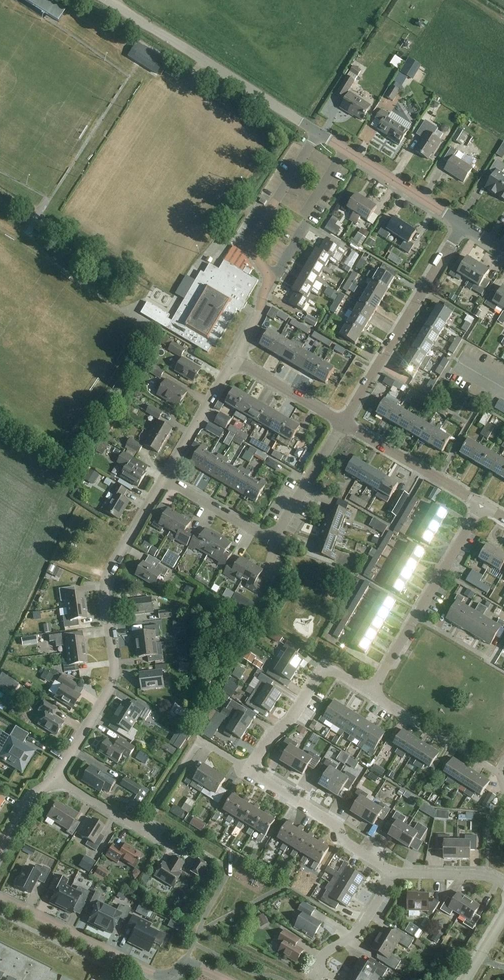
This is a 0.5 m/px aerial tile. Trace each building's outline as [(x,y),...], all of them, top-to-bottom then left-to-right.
[(65,12),(46,0),(24,0),(58,22),(65,12)] [(157,73),(164,60),(135,43),(128,55),(157,73)] [(400,72),(413,80),(421,66),(408,58),(400,72)] [(358,77),(362,71),(354,66),(351,72),(358,76),(358,77)] [(350,72),(347,77),(355,81),(358,76),(351,72),(350,72)] [(364,114),(369,106),(348,92),(355,81),(347,77),(336,94),(345,99),(340,108),(350,114),(351,113),(362,120),(366,114),(364,114)] [(375,105),(387,92),(379,85),(367,98),(375,105)] [(393,101),(399,91),(398,91),(392,87),(386,97),(393,101)] [(399,146),(408,131),(388,118),(390,114),(382,109),(376,119),(382,123),(378,130),(392,140),(391,141),(399,146)] [(434,154),(441,142),(439,140),(443,135),(437,131),(438,129),(425,121),(416,135),(423,139),(415,152),(428,160),(432,153),(434,154)] [(462,145),(469,135),(459,129),(452,139),(462,145)] [(472,169),(462,162),(454,157),(457,152),(451,148),(444,160),(449,164),(445,171),(464,183),(472,169)] [(279,159),(281,154),(271,149),(269,154),(279,159)] [(503,186),(503,175),(502,174),(503,170),(503,166),(496,161),(489,171),(494,174),(485,189),(497,197),(503,186)] [(353,222),(367,201),(356,194),(347,208),(354,213),(349,220),(353,222)] [(367,201),(353,222),(356,224),(361,217),(368,222),(377,207),(367,201)] [(373,225),(379,216),(374,213),(368,222),(373,225)] [(398,237),(405,225),(394,218),(388,229),(383,226),(378,234),(386,240),(391,233),(398,237)] [(341,227),(337,224),(332,221),(328,228),(338,234),(342,227),(341,227)] [(405,225),(398,237),(404,241),(400,248),(409,254),(414,246),(410,243),(416,232),(405,225)] [(362,245),(370,233),(362,228),(359,233),(358,233),(351,245),(362,252),(365,247),(362,245)] [(369,238),(365,245),(370,248),(375,241),(369,238)] [(319,251),(333,259),(337,252),(345,256),(347,253),(325,240),(319,251)] [(333,259),(319,251),(316,249),(310,260),(325,268),(329,261),(337,265),(339,262),(333,259)] [(344,265),(351,269),(355,262),(359,256),(352,252),(344,265)] [(397,258),(392,254),(388,259),(394,263),(397,258)] [(468,280),(478,265),(467,258),(462,266),(457,262),(449,275),(455,279),(455,277),(460,280),(462,277),(468,280)] [(361,271),(366,262),(361,259),(356,268),(357,268),(361,271)] [(333,272),(325,268),(310,260),(304,270),(319,278),(323,271),(331,276),(333,272)] [(243,272),(224,261),(219,270),(210,265),(204,274),(201,272),(172,321),(169,319),(171,315),(148,302),(141,314),(167,329),(208,353),(212,345),(216,347),(237,311),(240,313),(244,306),(258,281),(249,276),(251,272),(246,268),(243,272)] [(373,281),(388,290),(398,273),(383,264),(373,281)] [(478,265),(468,280),(475,284),(472,289),(482,295),(490,283),(484,279),(489,271),(478,265)] [(327,283),(319,278),(304,270),(298,281),(313,289),(317,282),(323,285),(324,286),(327,283)] [(348,281),(353,284),(358,275),(353,272),(348,281)] [(373,281),(368,278),(365,283),(370,286),(366,292),(381,301),(388,290),(373,281)] [(319,292),(313,289),(298,281),(292,291),(295,293),(307,299),(311,292),(318,297),(320,293),(319,292)] [(348,292),(353,284),(348,281),(343,290),(348,292)] [(317,282),(313,289),(319,292),(323,285),(317,282)] [(503,310),(503,288),(503,287),(498,295),(493,292),(485,304),(495,311),(498,306),(503,310)] [(335,291),(330,298),(335,300),(339,293),(335,291)] [(375,312),(381,301),(366,292),(363,298),(358,295),(355,300),(375,312)] [(317,305),(307,299),(295,293),(289,303),(303,311),(307,304),(315,308),(317,305)] [(455,302),(458,297),(451,293),(448,298),(455,302)] [(335,303),(340,305),(345,297),(340,294),(335,303)] [(368,323),(375,312),(355,300),(352,305),(357,308),(353,314),(368,323)] [(335,314),(340,305),(335,303),(330,311),(335,314)] [(432,316),(446,325),(452,314),(438,305),(432,316)] [(479,319),(482,312),(477,309),(474,316),(479,319)] [(286,322),(288,317),(280,312),(277,317),(286,322)] [(347,324),(362,334),(368,323),(353,314),(350,320),(346,317),(343,322),(347,324)] [(471,325),(474,319),(466,314),(462,319),(471,325)] [(315,328),(321,318),(319,316),(315,322),(307,316),(304,321),(315,328)] [(327,327),(332,319),(327,316),(322,324),(327,327)] [(439,336),(446,325),(432,316),(425,327),(439,336)] [(299,330),(302,325),(293,320),(290,325),(299,330)] [(466,332),(471,325),(466,322),(462,329),(466,332)] [(355,345),(362,334),(347,324),(340,336),(355,345)] [(302,325),(299,330),(307,335),(310,330),(302,325)] [(433,346),(439,336),(425,327),(419,338),(433,346)] [(260,346),(271,352),(280,337),(269,331),(260,346)] [(282,359),(291,344),(284,340),(287,335),(283,332),(280,337),(271,352),(282,359)] [(321,342),(323,338),(315,333),(312,337),(321,342)] [(168,349),(172,341),(166,337),(162,345),(168,349)] [(453,344),(458,347),(462,340),(457,337),(453,344)] [(323,338),(321,342),(329,348),(332,343),(323,338)] [(431,350),(436,353),(438,349),(433,346),(419,338),(412,349),(426,357),(431,350)] [(293,339),(291,344),(282,359),(293,365),(302,350),(305,346),(304,346),(293,339)] [(181,358),(186,350),(173,342),(169,351),(181,358)] [(453,354),(458,347),(453,344),(449,351),(453,354)] [(343,355),(345,350),(337,345),(334,350),(343,355)] [(420,368),(426,357),(412,349),(406,360),(420,368)] [(302,350),(293,365),(304,371),(312,356),(302,350)] [(315,378),(323,363),(312,356),(304,371),(315,378)] [(440,366),(445,368),(449,361),(444,358),(440,366)] [(194,382),(201,369),(183,359),(176,371),(194,382)] [(413,379),(420,368),(406,360),(399,371),(413,379)] [(323,363),(315,378),(326,384),(335,369),(323,363)] [(161,379),(166,372),(154,365),(149,372),(161,379)] [(440,376),(445,368),(440,366),(436,373),(440,376)] [(178,408),(187,392),(167,380),(158,395),(178,408)] [(432,390),(436,383),(431,380),(427,388),(432,390)] [(366,386),(375,390),(377,385),(369,381),(366,386)] [(404,392),(407,388),(396,381),(393,386),(404,392)] [(237,411),(246,395),(234,389),(226,404),(237,411)] [(415,399),(418,394),(411,390),(407,395),(415,399)] [(418,394),(415,399),(422,404),(425,398),(418,394)] [(248,417),(256,402),(246,395),(237,411),(248,417)] [(473,409),(478,401),(472,398),(468,406),(473,409)] [(500,399),(495,409),(503,414),(503,401),(500,399)] [(388,420),(396,406),(385,400),(377,414),(388,420)] [(259,423),(267,408),(256,402),(248,417),(254,421),(251,425),(255,428),(258,423),(259,423)] [(437,412),(440,407),(432,403),(429,408),(437,412)] [(159,421),(163,414),(149,406),(145,413),(159,421)] [(399,427),(407,413),(396,406),(388,420),(399,427)] [(440,407),(437,412),(444,417),(447,412),(440,407)] [(269,430),(278,415),(267,408),(259,423),(269,430)] [(226,429),(232,419),(221,412),(220,413),(215,423),(226,429)] [(410,433),(418,419),(407,413),(399,427),(410,433)] [(280,436),(289,421),(278,415),(269,430),(280,436)] [(459,425),(462,420),(454,416),(451,421),(459,425)] [(421,440),(429,426),(418,419),(410,433),(421,440)] [(113,430),(117,423),(113,420),(108,428),(113,430)] [(150,433),(165,442),(172,430),(157,421),(150,433)] [(277,441),(283,444),(288,447),(289,446),(295,449),(301,439),(296,436),(300,427),(289,421),(280,436),(277,441)] [(484,429),(492,433),(495,427),(488,423),(484,429)] [(237,436),(240,431),(231,426),(228,431),(237,436)] [(431,446),(440,432),(429,426),(421,440),(431,446)] [(220,438),(223,432),(218,429),(215,435),(220,438)] [(488,439),(492,433),(484,429),(481,435),(488,439)] [(240,431),(237,436),(246,442),(249,436),(240,431)] [(440,432),(431,446),(442,453),(451,439),(440,432)] [(158,454),(165,442),(150,433),(143,445),(158,454)] [(110,436),(107,441),(112,444),(115,439),(110,436)] [(241,446),(244,441),(236,436),(233,441),(241,446)] [(258,449),(261,443),(253,438),(250,444),(258,449)] [(139,454),(142,448),(129,440),(126,446),(139,454)] [(471,460),(480,444),(476,441),(475,443),(468,440),(460,454),(471,460)] [(261,443),(258,449),(268,454),(271,449),(261,443)] [(201,471),(210,455),(205,452),(208,448),(202,444),(191,464),(201,471)] [(482,466),(490,452),(484,449),(485,447),(480,444),(471,460),(482,466)] [(99,447),(96,452),(97,453),(103,456),(106,450),(100,448),(99,447)] [(251,447),(248,453),(254,456),(257,451),(251,447)] [(257,451),(254,456),(265,463),(268,457),(266,456),(257,451)] [(275,451),(272,456),(281,461),(283,456),(280,454),(275,451)] [(249,464),(254,456),(248,453),(247,452),(242,459),(249,464)] [(492,472),(501,456),(497,453),(495,456),(490,452),(482,466),(492,472)] [(138,487),(146,473),(130,464),(133,458),(124,453),(118,463),(126,468),(121,477),(138,487)] [(212,477),(224,457),(219,454),(216,459),(210,455),(201,471),(212,477)] [(503,476),(503,458),(501,456),(492,472),(503,478),(503,476)] [(223,483),(232,468),(227,465),(230,460),(224,457),(212,477),(223,483)] [(357,479),(365,465),(354,459),(346,473),(357,479)] [(271,467),(271,468),(276,471),(279,465),(274,462),(271,467)] [(368,486),(376,472),(365,465),(357,479),(368,486)] [(234,490),(246,470),(240,467),(238,471),(232,468),(223,483),(234,490)] [(271,477),(273,472),(262,468),(260,474),(271,477)] [(90,469),(85,477),(95,483),(99,475),(90,469)] [(245,496),(254,481),(248,478),(251,473),(246,470),(234,490),(245,496)] [(379,492),(387,478),(376,472),(368,486),(379,492)] [(387,478),(379,492),(390,499),(398,485),(387,478)] [(120,479),(117,483),(130,491),(133,487),(120,479)] [(254,481),(245,496),(256,503),(268,483),(262,480),(259,484),(254,481)] [(119,520),(129,502),(123,498),(127,491),(116,485),(111,492),(115,494),(105,512),(119,520)] [(435,486),(429,497),(436,501),(442,490),(435,486)] [(400,510),(409,494),(400,489),(391,505),(400,510)] [(365,509),(368,503),(353,495),(350,500),(365,509)] [(326,518),(342,523),(345,517),(350,519),(352,513),(346,511),(348,503),(338,499),(336,507),(330,505),(326,518)] [(407,510),(411,512),(418,502),(413,499),(407,510)] [(171,532),(180,516),(169,510),(168,507),(163,505),(160,506),(157,512),(160,514),(152,526),(162,532),(164,528),(171,532)] [(428,516),(442,524),(448,513),(434,505),(431,511),(424,507),(421,512),(428,516)] [(405,523),(411,512),(407,510),(401,520),(405,523)] [(180,516),(171,532),(178,536),(175,540),(185,545),(192,532),(187,529),(191,523),(180,516)] [(435,535),(442,524),(428,516),(422,527),(435,535)] [(340,529),(342,523),(326,518),(322,529),(343,537),(346,531),(340,529)] [(373,528),(383,533),(387,525),(377,520),(373,528)] [(399,534),(405,523),(401,520),(394,531),(399,534)] [(435,535),(422,527),(416,523),(413,527),(419,531),(415,537),(429,545),(435,535)] [(208,555),(220,536),(211,531),(207,529),(203,536),(197,533),(189,547),(195,551),(196,548),(208,555)] [(341,543),(343,537),(322,529),(318,541),(334,547),(336,541),(341,543)] [(383,542),(388,545),(394,534),(389,531),(383,542)] [(220,536),(208,555),(220,562),(218,565),(224,568),(233,554),(227,551),(232,544),(228,541),(220,536)] [(332,553),(334,547),(318,541),(313,553),(335,561),(337,555),(332,553)] [(382,555),(388,545),(383,542),(377,553),(382,555)] [(403,548),(401,552),(419,563),(425,552),(411,544),(407,551),(403,548)] [(482,568),(487,570),(490,565),(498,552),(487,545),(479,559),(485,563),(482,568)] [(155,556),(158,551),(151,548),(148,553),(155,556)] [(419,563),(401,552),(399,551),(396,556),(402,559),(399,565),(413,573),(419,563)] [(174,569),(180,558),(169,552),(163,562),(174,569)] [(490,565),(500,572),(503,565),(503,555),(498,552),(490,565)] [(375,566),(382,555),(377,553),(371,563),(375,566)] [(242,580),(243,579),(252,564),(241,558),(237,565),(231,561),(224,574),(235,581),(237,578),(242,580)] [(155,585),(158,580),(161,575),(165,578),(169,570),(159,564),(156,569),(144,562),(136,575),(155,586),(155,585)] [(369,576),(375,566),(371,563),(365,574),(369,576)] [(252,564),(243,579),(249,582),(246,587),(257,594),(265,581),(259,578),(263,571),(252,564)] [(407,584),(413,573),(399,565),(393,576),(407,584)] [(60,578),(63,570),(56,568),(53,575),(60,578)] [(480,583),(484,576),(473,570),(465,583),(476,590),(477,588),(480,583)] [(391,579),(386,587),(400,595),(407,584),(393,576),(388,573),(387,576),(391,579)] [(358,593),(363,596),(369,586),(364,583),(358,593)] [(480,583),(477,588),(488,594),(490,589),(480,583)] [(189,584),(184,591),(191,595),(196,588),(189,584)] [(67,608),(85,606),(83,593),(76,594),(75,587),(59,589),(60,602),(66,601),(67,608)] [(475,593),(468,588),(464,594),(472,599),(475,593)] [(232,599),(231,601),(234,603),(238,605),(246,610),(255,615),(256,612),(257,612),(257,611),(258,609),(260,607),(256,605),(253,603),(242,597),(237,594),(236,593),(233,597),(232,598),(232,599)] [(357,607),(363,596),(358,593),(352,604),(357,607)] [(373,602),(390,612),(396,602),(382,593),(379,599),(376,598),(373,602)] [(457,627),(468,608),(462,604),(465,599),(458,595),(455,600),(457,602),(447,619),(453,623),(453,624),(457,627)] [(134,616),(153,614),(151,597),(139,598),(139,599),(132,600),(134,616)] [(384,623),(390,612),(373,602),(370,607),(373,609),(370,615),(384,623)] [(184,604),(181,609),(187,612),(190,607),(184,604)] [(351,617),(357,607),(352,604),(346,615),(351,617)] [(469,632),(484,606),(480,604),(475,612),(468,608),(457,627),(462,629),(462,628),(469,632)] [(85,606),(67,608),(68,616),(62,616),(64,628),(79,626),(78,620),(86,619),(85,606)] [(479,639),(490,620),(483,616),(488,609),(484,606),(469,632),(475,636),(474,637),(479,639)] [(160,619),(173,618),(172,610),(159,612),(160,619)] [(345,628),(351,617),(346,615),(340,625),(345,628)] [(378,633),(384,623),(370,615),(364,625),(378,633)] [(479,639),(484,642),(484,641),(491,645),(501,628),(503,629),(503,627),(503,622),(500,619),(497,624),(490,620),(479,639)] [(137,646),(156,644),(155,638),(161,637),(159,625),(145,627),(145,633),(136,634),(137,646)] [(339,639),(345,628),(340,625),(334,636),(339,639)] [(372,644),(378,633),(364,625),(360,631),(358,630),(355,634),(358,636),(372,644)] [(273,631),(271,634),(269,637),(279,644),(284,638),(273,631)] [(67,653),(85,651),(83,638),(74,639),(73,633),(59,635),(61,647),(66,646),(67,653)] [(365,654),(372,644),(358,636),(351,646),(365,654)] [(30,637),(21,639),(23,646),(31,645),(30,637)] [(283,661),(298,671),(305,660),(297,655),(300,650),(288,642),(282,652),(287,655),(283,661)] [(156,644),(137,646),(138,658),(148,657),(149,663),(163,661),(162,649),(157,650),(156,644)] [(85,651),(67,653),(68,660),(62,660),(64,673),(79,671),(78,665),(87,663),(85,651)] [(243,659),(251,664),(256,656),(248,651),(243,659)] [(188,654),(180,655),(180,662),(188,661),(188,654)] [(256,660),(253,665),(259,669),(263,664),(256,660)] [(291,682),(298,671),(283,661),(279,667),(274,664),(267,674),(280,682),(283,677),(291,682)] [(142,690),(164,687),(162,671),(168,671),(167,665),(155,666),(156,672),(140,674),(142,690)] [(240,681),(246,671),(238,666),(232,675),(240,681)] [(49,682),(54,674),(46,669),(41,677),(49,682)] [(11,682),(14,678),(5,672),(2,676),(11,682)] [(255,691),(276,704),(282,695),(271,687),(274,682),(261,674),(260,676),(258,679),(261,682),(255,691)] [(72,709),(80,696),(74,692),(78,686),(61,676),(57,682),(62,685),(54,697),(72,709)] [(208,686),(211,682),(205,678),(202,682),(208,686)] [(237,686),(229,681),(223,691),(231,696),(237,686)] [(503,706),(503,692),(496,687),(490,698),(503,706)] [(270,713),(276,704),(255,691),(246,705),(250,707),(255,711),(258,706),(270,713)] [(56,735),(63,723),(52,716),(56,709),(45,701),(39,711),(45,715),(38,725),(56,735)] [(246,716),(249,710),(242,706),(241,707),(232,701),(226,710),(231,713),(228,718),(232,721),(247,731),(253,721),(246,716)] [(334,725),(344,707),(334,701),(323,718),(322,717),(319,721),(324,724),(327,720),(334,725)] [(118,712),(135,723),(139,717),(145,721),(151,711),(136,702),(133,707),(124,702),(118,712)] [(182,716),(185,709),(179,706),(180,705),(173,702),(169,712),(175,715),(176,713),(182,716)] [(207,719),(213,709),(209,706),(202,716),(207,719)] [(345,732),(356,715),(344,707),(334,725),(341,729),(338,734),(342,737),(345,732)] [(212,722),(218,712),(213,709),(207,719),(212,722)] [(132,728),(135,723),(118,712),(112,722),(121,728),(117,733),(132,742),(139,732),(132,728)] [(352,743),(355,738),(366,721),(356,715),(345,732),(351,736),(348,740),(352,743)] [(232,721),(228,718),(226,717),(224,721),(230,724),(226,730),(227,730),(224,734),(231,739),(233,735),(241,740),(247,731),(232,721)] [(362,749),(365,745),(376,727),(366,721),(355,738),(361,742),(358,747),(362,749)] [(307,730),(300,726),(297,731),(304,735),(307,730)] [(28,734),(15,727),(10,736),(0,731),(0,754),(0,759),(11,766),(12,764),(21,770),(29,757),(30,758),(34,752),(22,745),(28,734)] [(376,727),(365,745),(371,748),(369,752),(374,755),(376,751),(375,750),(385,733),(376,727)] [(399,756),(412,736),(403,730),(394,744),(399,748),(395,754),(399,756)] [(174,746),(180,750),(186,739),(180,736),(174,746)] [(412,756),(421,742),(412,736),(399,756),(403,759),(407,753),(412,756)] [(105,740),(103,744),(104,746),(100,752),(118,763),(123,754),(129,758),(131,754),(135,748),(123,741),(118,738),(115,744),(108,740),(107,741),(105,740)] [(292,768),(301,753),(295,749),(298,745),(287,738),(279,750),(286,754),(281,762),(292,768)] [(161,747),(168,752),(173,755),(176,750),(164,742),(161,747)] [(418,768),(431,747),(421,742),(412,756),(417,759),(414,765),(418,768)] [(431,747),(418,768),(422,770),(425,764),(431,768),(440,753),(431,747)] [(141,751),(135,759),(144,765),(150,756),(141,751)] [(301,753),(292,768),(303,775),(308,766),(315,770),(321,759),(315,755),(310,752),(307,757),(301,753)] [(120,764),(129,768),(131,762),(122,758),(120,764)] [(450,785),(463,764),(453,758),(444,773),(449,776),(446,782),(450,785)] [(370,766),(362,759),(356,767),(364,774),(370,766)] [(436,770),(441,761),(437,759),(432,767),(436,770)] [(329,791),(340,774),(335,771),(338,766),(327,760),(319,773),(325,776),(319,785),(329,791)] [(462,785),(472,770),(463,764),(450,785),(454,787),(457,781),(462,785)] [(205,788),(215,772),(204,765),(198,774),(192,770),(186,781),(192,784),(191,786),(196,789),(199,784),(205,788)] [(109,793),(116,782),(91,766),(82,781),(101,792),(103,789),(109,793)] [(468,796),(481,776),(472,770),(462,785),(468,788),(464,794),(468,796)] [(203,791),(209,795),(214,798),(220,802),(226,791),(220,788),(226,779),(215,772),(205,788),(203,791)] [(340,774),(329,791),(338,797),(344,788),(349,791),(357,778),(347,772),(344,777),(340,774)] [(481,776),(468,796),(472,799),(476,793),(481,796),(490,782),(481,776)] [(138,795),(143,787),(127,777),(122,785),(138,795)] [(183,785),(181,790),(187,793),(184,801),(204,808),(209,795),(183,785)] [(143,787),(138,795),(134,801),(142,806),(151,791),(143,787)] [(362,819),(372,804),(366,800),(369,795),(359,789),(351,802),(356,805),(351,812),(362,819)] [(129,792),(126,796),(134,801),(137,797),(129,792)] [(489,808),(497,796),(490,792),(483,804),(489,808)] [(244,802),(238,798),(240,795),(235,793),(224,811),(230,815),(226,821),(231,824),(235,817),(234,817),(244,802)] [(410,801),(418,808),(424,800),(415,794),(410,801)] [(447,797),(443,803),(448,806),(452,800),(447,797)] [(254,808),(248,805),(250,801),(246,799),(244,802),(234,817),(235,817),(241,821),(237,827),(241,830),(245,824),(254,808)] [(118,801),(111,809),(116,813),(122,804),(118,801)] [(67,810),(56,803),(47,817),(68,830),(66,833),(72,836),(80,823),(74,820),(77,815),(68,809),(67,810)] [(372,804),(362,819),(374,826),(378,819),(383,822),(391,809),(381,803),(378,808),(372,804)] [(184,820),(189,813),(176,805),(171,813),(181,820),(182,818),(184,820)] [(265,815),(264,814),(258,811),(260,808),(256,805),(254,808),(245,824),(251,827),(243,841),(246,843),(249,839),(255,830),(265,815)] [(255,830),(261,833),(257,840),(265,845),(268,840),(264,838),(265,836),(266,836),(275,821),(269,817),(270,814),(266,811),(264,814),(265,815),(255,830)] [(399,842),(408,828),(403,824),(406,818),(397,812),(391,822),(395,825),(389,836),(399,842)] [(34,828),(37,824),(55,838),(62,829),(48,818),(44,824),(35,817),(29,824),(34,828)] [(96,852),(102,841),(97,838),(104,827),(92,820),(82,837),(88,841),(85,845),(96,852)] [(298,830),(292,827),(294,823),(290,821),(278,839),(284,843),(280,850),(285,852),(289,846),(298,830)] [(210,822),(207,828),(216,833),(220,827),(210,822)] [(408,828),(399,842),(409,848),(416,838),(421,841),(428,829),(418,823),(413,831),(408,828)] [(308,836),(302,833),(304,830),(300,827),(298,830),(289,846),(295,849),(291,856),(295,858),(299,852),(308,836)] [(310,833),(308,836),(299,852),(305,855),(301,862),(305,865),(309,858),(319,843),(318,843),(312,839),(314,836),(310,833)] [(457,859),(458,842),(450,841),(450,835),(439,835),(438,850),(444,850),(444,859),(457,859)] [(458,842),(457,859),(471,860),(471,851),(477,851),(477,836),(466,836),(465,842),(458,842)] [(319,843),(309,858),(315,862),(311,868),(320,873),(323,868),(319,866),(320,864),(320,865),(329,849),(323,845),(325,842),(320,839),(318,843),(319,843)] [(142,856),(131,848),(125,844),(121,850),(113,845),(106,856),(117,863),(120,859),(135,868),(142,856)] [(89,872),(96,862),(86,855),(79,866),(89,872)] [(178,873),(184,864),(173,857),(168,866),(163,863),(154,877),(172,888),(181,874),(178,873)] [(200,877),(208,865),(197,858),(189,870),(200,877)] [(342,877),(359,888),(365,878),(348,867),(349,865),(345,862),(341,868),(346,870),(343,876),(342,877)] [(41,869),(36,866),(33,871),(25,867),(20,877),(17,878),(16,882),(16,885),(16,886),(30,893),(37,880),(44,884),(50,870),(43,866),(41,869)] [(105,879),(109,872),(100,866),(95,873),(105,879)] [(333,877),(336,872),(331,869),(328,867),(325,872),(328,874),(333,877)] [(76,878),(78,873),(66,868),(64,873),(76,878)] [(337,872),(336,872),(333,877),(339,881),(336,887),(353,897),(359,888),(342,877),(343,876),(337,872)] [(145,874),(140,882),(146,885),(150,878),(145,874)] [(60,909),(70,888),(65,886),(67,881),(56,876),(49,890),(55,893),(49,903),(60,909)] [(79,876),(77,882),(89,886),(91,880),(79,876)] [(70,888),(60,909),(71,914),(78,900),(84,903),(89,892),(78,887),(76,891),(70,888)] [(347,907),(353,897),(336,887),(332,893),(327,891),(321,900),(336,909),(340,903),(347,907)] [(100,928),(109,909),(103,906),(106,899),(101,897),(102,895),(96,892),(90,904),(96,907),(88,922),(100,928)] [(419,917),(419,911),(428,911),(428,914),(433,914),(440,903),(435,900),(433,903),(429,903),(429,895),(417,895),(417,893),(408,893),(408,911),(409,911),(409,917),(419,917)] [(460,915),(470,900),(459,893),(454,901),(448,898),(441,910),(450,916),(454,911),(460,915)] [(470,900),(460,915),(467,919),(463,924),(473,930),(481,918),(476,914),(481,907),(470,900)] [(36,910),(41,914),(46,906),(42,902),(36,910)] [(322,923),(311,917),(316,909),(304,902),(299,910),(303,913),(295,927),(313,939),(323,922),(322,923)] [(138,905),(135,912),(145,917),(149,910),(138,905)] [(109,909),(100,928),(111,934),(119,918),(125,921),(131,909),(125,906),(124,908),(119,906),(116,912),(109,909)] [(264,915),(256,919),(260,926),(268,922),(264,915)] [(150,925),(141,920),(133,916),(127,928),(134,932),(128,942),(148,952),(153,942),(160,946),(166,935),(158,931),(156,934),(147,930),(150,925)] [(243,930),(252,926),(248,918),(240,922),(243,930)] [(411,923),(405,931),(418,939),(423,931),(411,923)] [(93,941),(97,933),(84,926),(80,933),(93,941)] [(378,938),(395,949),(399,943),(409,949),(414,940),(397,930),(394,935),(384,928),(378,938)] [(279,952),(296,963),(304,951),(295,945),(299,939),(285,931),(279,942),(284,945),(279,952)] [(437,943),(442,935),(437,932),(432,939),(437,943)] [(391,955),(395,949),(378,938),(375,942),(373,941),(370,947),(372,948),(382,955),(379,960),(396,970),(401,961),(391,955)] [(418,940),(415,944),(422,949),(425,944),(418,940)] [(0,946),(0,979),(1,978),(6,979),(64,979),(50,973),(51,971),(0,946)] [(455,962),(459,956),(447,949),(444,955),(455,962)] [(369,979),(371,979),(375,973),(383,978),(388,969),(378,963),(374,968),(360,959),(353,970),(369,979)] [(353,970),(347,979),(369,979),(353,970)]
